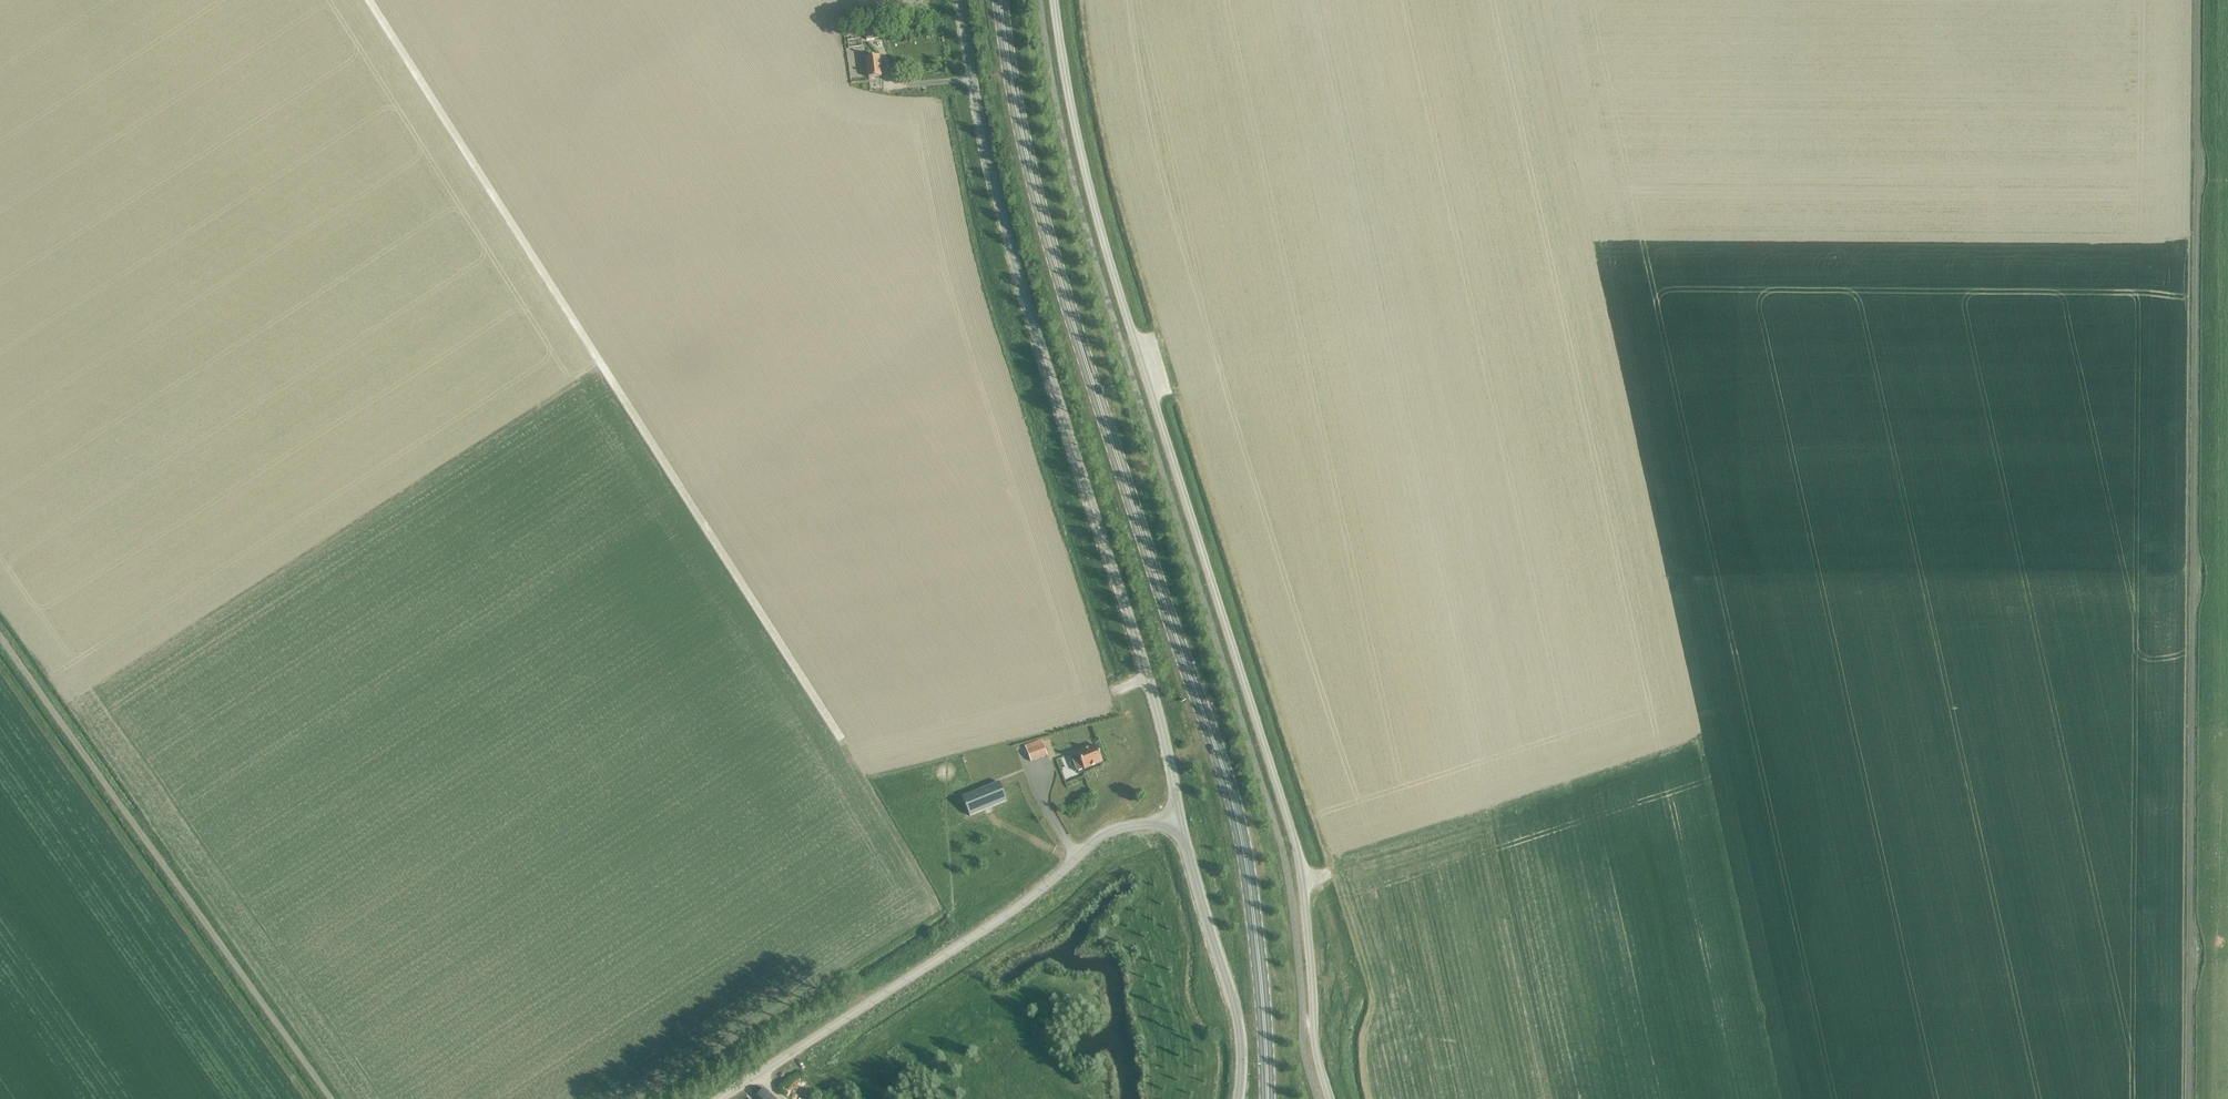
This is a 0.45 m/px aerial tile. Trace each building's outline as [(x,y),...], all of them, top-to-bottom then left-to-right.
[(884,25),(843,30),(844,38),(866,35),(866,41),(886,38),(884,25)] [(859,38),(846,40),(847,48),(860,47),(859,38)] [(868,76),(880,74),(878,56),(865,57),(868,76)] [(1046,756),(1041,744),(1025,751),(1029,762),(1046,756)] [(1077,754),(1070,757),(1076,772),(1084,769),(1102,762),(1096,746),(1077,753),(1077,754)] [(968,814),(1004,800),(997,780),(960,795),(968,814)] [(763,1089),(755,1097),(756,1098),(774,1098),(763,1089)]
